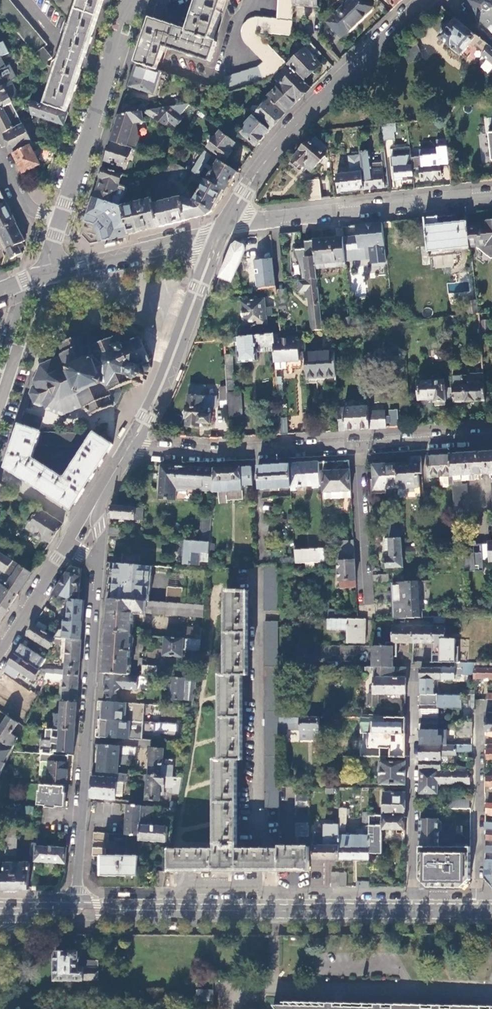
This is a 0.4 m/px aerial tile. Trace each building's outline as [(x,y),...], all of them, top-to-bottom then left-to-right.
[(48,54),(44,48),(47,45),(9,0),(0,0),(0,12),(40,60),(48,54)] [(65,49),(46,106),(67,113),(75,87),(84,61),(94,29),(103,0),(80,0),(65,49)] [(151,20),(142,48),(138,59),(137,64),(157,71),(159,66),(163,54),(165,48),(200,59),(211,62),(216,43),(213,42),(226,0),(202,0),(197,15),(191,33),(151,20)] [(277,20),(293,21),(293,7),(294,0),(279,0),(277,20)] [(372,8),(365,0),(351,0),(327,23),(341,38),(372,8)] [(466,4),(470,6),(472,15),(478,20),(481,22),(491,34),(491,0),(466,0),(466,4)] [(258,34),(260,19),(258,18),(253,19),(250,20),(247,22),(245,23),(244,25),(243,27),(242,29),(242,32),(242,35),(242,37),(243,39),(244,41),(246,43),(247,45),(258,35),(257,34),(258,34)] [(273,35),(274,20),(260,19),(258,34),(273,35)] [(491,64),(491,49),(456,19),(440,38),(461,55),(472,41),(485,52),(481,56),(482,56),(491,64)] [(293,21),(277,20),(274,20),(273,35),(292,37),(293,21)] [(258,35),(247,45),(262,60),(273,50),(258,35)] [(10,53),(4,42),(0,43),(0,58),(1,58),(10,53)] [(321,55),(311,44),(306,49),(305,49),(288,66),(294,72),(304,82),(321,65),(316,60),(321,55)] [(287,64),(273,50),(262,60),(264,62),(269,67),(273,78),(287,64)] [(43,64),(52,57),(48,54),(40,60),(43,64)] [(476,63),(491,76),(491,75),(491,64),(482,56),(476,63)] [(269,67),(264,62),(259,67),(225,79),(229,93),(254,86),(273,78),(269,67)] [(157,71),(137,64),(133,75),(134,75),(131,87),(153,94),(160,72),(157,71)] [(282,73),(275,79),(281,85),(297,102),(305,95),(311,88),(304,82),(294,72),(288,78),(282,73)] [(21,99),(12,81),(0,87),(0,110),(12,104),(21,99)] [(281,85),(268,98),(270,100),(286,114),(292,108),(297,102),(281,85)] [(286,114),(270,100),(254,118),(269,132),(277,123),(286,114)] [(66,119),(68,113),(67,113),(46,106),(31,101),(32,115),(59,124),(59,126),(64,127),(66,119)] [(4,133),(23,124),(12,104),(0,110),(0,126),(4,133)] [(130,106),(124,104),(120,115),(127,114),(130,106)] [(169,122),(176,126),(183,118),(179,115),(184,109),(180,106),(142,112),(165,127),(169,122)] [(143,121),(142,112),(127,114),(120,115),(117,124),(111,141),(127,147),(133,129),(134,124),(143,123),(143,121)] [(253,117),(253,118),(245,125),(247,127),(241,133),(256,148),(264,139),(269,132),(254,118),(253,117)] [(23,124),(4,133),(8,142),(14,154),(31,145),(33,144),(23,124)] [(398,131),(397,124),(382,125),(384,140),(395,139),(395,132),(398,131)] [(208,145),(206,147),(208,149),(225,162),(233,152),(231,151),(236,144),(221,132),(210,146),(208,145)] [(307,165),(313,171),(326,157),(325,156),(322,153),(327,148),(315,138),(311,143),(309,141),(301,150),(302,151),(295,159),(296,159),(290,166),(298,173),(303,167),(304,167),(307,165)] [(450,164),(447,139),(438,140),(439,154),(420,157),(423,180),(441,178),(440,165),(450,164)] [(133,149),(127,147),(111,141),(109,149),(105,163),(126,170),(133,149)] [(18,162),(24,173),(40,164),(31,145),(14,154),(18,162)] [(414,179),(411,147),(394,149),(395,157),(392,157),(395,181),(414,179)] [(383,160),(371,162),(370,151),(360,152),(361,166),(364,190),(385,188),(385,187),(390,186),(385,152),(382,152),(383,160)] [(182,168),(171,162),(161,172),(176,180),(182,168)] [(238,173),(220,162),(208,181),(224,191),(226,193),(233,181),(238,173)] [(313,171),(307,165),(304,167),(311,173),(313,171)] [(364,190),(361,166),(351,167),(352,174),(337,176),(339,193),(364,190)] [(123,174),(103,167),(100,178),(102,179),(98,191),(96,190),(93,198),(121,207),(123,200),(127,189),(119,186),(123,174)] [(188,171),(182,168),(176,180),(182,183),(188,171)] [(218,201),(224,191),(208,181),(207,181),(206,181),(204,180),(197,176),(188,171),(182,183),(188,186),(191,181),(203,187),(194,201),(212,211),(218,201)] [(197,176),(204,180),(206,175),(199,171),(197,176)] [(308,182),(310,200),(322,199),(320,180),(308,182)] [(104,241),(129,234),(122,207),(121,207),(93,198),(85,222),(94,225),(97,227),(102,232),(104,241)] [(208,215),(212,211),(194,201),(182,198),(154,205),(159,227),(175,223),(200,217),(208,215)] [(145,231),(159,227),(154,205),(152,200),(122,207),(129,234),(145,231)] [(5,202),(0,205),(0,232),(16,223),(10,211),(5,202)] [(439,217),(425,218),(430,258),(471,253),(468,222),(440,225),(439,217)] [(490,221),(490,224),(469,226),(472,248),(485,246),(486,254),(491,258),(491,220),(490,221)] [(16,223),(0,232),(0,248),(2,252),(7,250),(11,259),(16,256),(20,258),(22,252),(19,245),(25,241),(18,228),(16,223)] [(345,253),(372,251),(371,247),(386,246),(383,223),(371,224),(358,226),(359,236),(344,238),(345,253)] [(347,266),(345,253),(344,238),(314,241),(314,243),(317,269),(347,266)] [(304,249),(295,250),(302,270),(303,281),(299,281),(300,293),(306,292),(306,299),(310,299),(310,306),(313,331),(323,330),(321,305),(317,269),(314,243),(303,244),(304,249)] [(244,254),(231,249),(221,277),(233,282),(244,254)] [(369,276),(368,265),(361,265),(360,260),(351,261),(352,277),(369,276)] [(259,289),(276,287),(273,261),(263,262),(256,263),(259,289)] [(278,291),(279,304),(287,304),(286,290),(278,291)] [(242,302),(244,328),(268,325),(267,314),(269,314),(269,309),(266,309),(265,299),(242,302)] [(468,303),(469,315),(480,314),(478,301),(468,303)] [(450,317),(451,326),(459,326),(458,317),(450,317)] [(143,379),(144,381),(147,380),(145,378),(147,377),(147,376),(149,375),(148,373),(150,372),(152,367),(150,363),(152,362),(151,361),(152,361),(151,360),(153,359),(152,357),(150,358),(142,340),(144,340),(143,337),(141,338),(141,337),(140,338),(139,336),(138,337),(138,338),(126,344),(125,342),(123,343),(123,342),(122,342),(120,338),(121,337),(120,335),(119,336),(119,335),(118,336),(117,334),(115,335),(115,337),(100,344),(97,339),(86,334),(84,335),(83,334),(81,335),(81,336),(62,345),(62,344),(60,345),(61,347),(62,347),(64,351),(61,353),(59,356),(60,358),(42,366),(36,382),(38,386),(34,388),(31,395),(36,404),(42,407),(46,405),(48,409),(64,415),(82,407),(83,409),(86,410),(90,409),(91,413),(92,416),(94,414),(112,406),(112,407),(114,406),(114,405),(117,403),(121,392),(120,388),(135,381),(137,386),(143,384),(141,380),(143,379)] [(242,362),(260,361),(259,353),(258,348),(276,346),(275,341),(275,335),(239,338),(240,345),(242,362)] [(276,351),(277,363),(287,363),(300,362),(300,357),(302,357),(302,354),(300,354),(299,340),(275,341),(276,346),(276,351)] [(336,351),(306,354),(307,378),(319,378),(319,376),(325,376),(325,377),(337,377),(336,351)] [(479,364),(467,364),(468,374),(463,374),(463,376),(453,376),(455,402),(486,401),(484,373),(479,373),(479,364)] [(235,393),(234,371),(226,371),(227,386),(227,393),(235,393)] [(274,376),(275,391),(283,390),(281,375),(274,376)] [(446,401),(445,381),(420,382),(421,399),(435,399),(435,406),(446,406),(446,401)] [(188,419),(187,426),(200,427),(200,423),(211,424),(211,416),(211,408),(214,408),(215,398),(203,397),(204,388),(190,386),(189,396),(188,407),(187,407),(186,419),(188,419)] [(228,401),(229,422),(242,421),(240,392),(235,393),(227,393),(228,401)] [(369,412),(368,407),(339,408),(340,431),(355,430),(370,429),(369,412)] [(25,411),(20,425),(40,431),(43,417),(25,411)] [(385,411),(369,412),(370,429),(386,428),(385,411)] [(230,438),(229,424),(221,424),(222,439),(230,438)] [(6,468),(71,509),(90,482),(103,460),(113,445),(94,434),(41,432),(40,431),(20,425),(14,445),(6,468)] [(483,452),(452,454),(454,484),(453,484),(455,515),(469,515),(469,513),(467,484),(462,484),(462,480),(462,475),(469,475),(469,480),(475,480),(476,478),(476,474),(491,474),(491,451),(483,452)] [(448,485),(453,484),(454,484),(452,454),(437,455),(427,455),(429,478),(440,477),(441,485),(443,487),(446,487),(448,485)] [(422,474),(421,456),(411,457),(411,463),(396,464),(398,486),(398,492),(408,491),(408,497),(420,496),(419,474),(422,474)] [(320,486),(319,462),(303,463),(289,464),(290,488),(290,491),(296,490),(296,487),(320,486)] [(290,488),(289,464),(274,465),(257,466),(258,489),(290,488)] [(374,487),(398,486),(396,464),(373,465),(374,487)] [(162,466),(161,476),(162,477),(161,490),(159,490),(159,500),(175,501),(176,489),(213,493),(213,469),(177,467),(177,472),(173,472),(173,467),(170,467),(162,466)] [(252,482),(250,467),(231,468),(213,469),(213,493),(241,491),(241,483),(252,482)] [(322,472),(324,493),(333,492),(351,491),(349,470),(322,472)] [(423,491),(424,505),(431,504),(431,490),(423,491)] [(136,508),(136,507),(111,506),(111,511),(110,518),(143,520),(143,508),(136,508)] [(53,539),(63,524),(40,509),(27,529),(50,544),(53,539)] [(388,528),(389,538),(401,538),(400,521),(388,521),(388,528)] [(121,529),(109,528),(109,536),(121,537),(121,529)] [(403,568),(402,557),(402,556),(402,549),(401,538),(389,538),(382,539),(382,551),(390,551),(390,558),(386,558),(387,569),(403,568)] [(208,564),(208,554),(209,543),(186,541),(186,542),(184,565),(199,566),(199,563),(208,564)] [(339,560),(355,559),(354,551),(354,541),(338,541),(339,560)] [(489,543),(489,542),(488,542),(488,544),(482,544),(482,552),(464,553),(465,571),(483,570),(482,560),(489,559),(489,562),(490,562),(490,560),(491,560),(491,543),(489,543)] [(402,549),(402,556),(424,555),(423,547),(402,549)] [(314,562),(324,562),(324,549),(294,551),(295,564),(306,563),(314,562)] [(0,553),(0,570),(1,570),(0,572),(0,585),(17,596),(19,592),(31,573),(20,566),(0,553)] [(123,555),(122,564),(140,566),(141,556),(123,555)] [(31,573),(36,565),(25,558),(20,566),(31,573)] [(340,581),(356,580),(355,559),(339,560),(339,561),(340,581)] [(111,583),(110,599),(148,602),(150,566),(140,566),(122,564),(112,563),(111,583)] [(278,611),(277,565),(264,566),(265,611),(278,611)] [(82,569),(71,567),(57,589),(53,596),(69,599),(79,600),(82,569)] [(372,573),(373,584),(388,583),(387,575),(376,575),(376,572),(372,573)] [(340,581),(340,588),(356,587),(356,580),(340,581)] [(419,617),(417,581),(395,582),(395,593),(393,593),(394,619),(405,619),(414,619),(414,617),(419,617)] [(0,585),(0,606),(7,611),(11,605),(17,596),(0,585)] [(166,596),(181,596),(181,587),(166,587),(166,596)] [(278,872),(278,850),(269,850),(237,850),(237,760),(242,760),(242,676),(248,676),(248,591),(226,591),(226,675),(220,675),(221,760),(215,759),(215,850),(169,849),(169,872),(269,872),(278,872)] [(160,602),(148,602),(110,599),(109,599),(108,616),(108,622),(107,633),(132,635),(133,623),(134,614),(136,612),(146,612),(146,613),(203,617),(204,605),(180,604),(168,603),(160,602)] [(85,601),(70,600),(67,627),(62,627),(55,639),(67,639),(81,640),(85,601)] [(434,616),(419,617),(414,617),(414,619),(413,642),(444,643),(444,632),(444,628),(444,627),(433,627),(433,623),(434,617),(434,616)] [(328,619),(328,632),(348,632),(348,642),(365,642),(365,620),(361,620),(328,619)] [(413,642),(414,619),(405,619),(404,621),(404,622),(393,622),(392,644),(392,647),(397,647),(397,642),(413,642)] [(36,628),(33,626),(32,629),(27,636),(48,650),(54,640),(36,628)] [(200,640),(202,628),(183,627),(182,631),(168,630),(168,637),(200,640)] [(132,635),(107,633),(106,643),(106,650),(104,673),(129,675),(132,635)] [(199,652),(200,640),(168,637),(165,637),(164,655),(182,657),(183,650),(199,652)] [(80,652),(81,640),(67,639),(65,675),(79,676),(80,652)] [(373,653),(373,659),(381,660),(381,657),(394,657),(397,657),(397,653),(397,647),(392,647),(392,644),(387,644),(387,647),(381,647),(373,647),(373,653)] [(40,667),(37,665),(41,658),(21,645),(19,648),(16,653),(14,655),(38,670),(40,667)] [(461,648),(441,648),(441,656),(442,656),(449,656),(449,662),(455,662),(461,662),(461,648)] [(33,682),(39,671),(38,670),(14,655),(6,668),(3,673),(14,680),(19,673),(33,682)] [(373,659),(373,667),(375,667),(394,667),(394,657),(381,657),(381,660),(373,659)] [(394,667),(375,667),(374,693),(369,693),(369,705),(378,705),(378,699),(378,694),(381,694),(406,694),(406,679),(406,667),(394,667)] [(157,669),(142,668),(141,676),(156,677),(157,669)] [(421,668),(421,686),(435,686),(435,679),(440,679),(445,679),(454,679),(455,674),(462,674),(462,668),(455,668),(421,668)] [(474,668),(474,674),(474,683),(477,683),(478,679),(491,679),(491,668),(474,668)] [(117,702),(118,690),(120,690),(138,691),(139,675),(129,675),(104,673),(104,685),(106,685),(105,693),(108,694),(107,702),(117,702)] [(1,714),(20,685),(3,674),(0,678),(0,713),(1,714)] [(62,697),(77,699),(78,689),(79,676),(65,675),(54,674),(53,680),(63,681),(62,697)] [(185,707),(193,708),(196,679),(173,678),(171,700),(187,700),(187,704),(185,704),(185,707)] [(462,694),(421,694),(421,715),(420,729),(437,730),(438,706),(462,706),(462,694)] [(100,737),(142,740),(144,704),(117,702),(107,702),(102,701),(102,713),(100,730),(100,737)] [(60,730),(75,731),(75,726),(77,703),(62,702),(61,718),(59,718),(59,720),(61,721),(60,730)] [(38,711),(33,708),(29,715),(35,718),(38,711)] [(286,742),(286,730),(299,730),(299,740),(319,740),(319,716),(279,716),(279,742),(286,742)] [(18,738),(11,734),(18,724),(7,717),(0,728),(0,741),(13,749),(18,738)] [(393,717),(380,717),(380,724),(393,725),(393,717)] [(393,717),(393,725),(405,725),(406,717),(393,717)] [(176,733),(176,723),(144,721),(144,731),(176,733)] [(466,727),(457,727),(457,736),(473,736),(472,723),(466,722),(466,727)] [(46,739),(41,739),(40,753),(58,754),(58,752),(72,753),(74,753),(74,751),(75,731),(60,730),(46,729),(46,739)] [(437,730),(420,729),(420,736),(420,744),(443,744),(443,730),(437,730)] [(390,757),(405,757),(405,739),(405,733),(380,733),(380,741),(385,741),(385,754),(385,756),(390,756),(390,757)] [(12,749),(0,742),(0,775),(12,749)] [(443,744),(420,744),(420,756),(420,770),(440,771),(441,755),(457,755),(457,751),(457,744),(443,744)] [(119,774),(121,747),(99,745),(99,750),(98,773),(117,774),(119,774)] [(135,755),(136,746),(122,745),(121,754),(135,755)] [(166,777),(173,777),(173,766),(163,765),(164,749),(150,748),(148,776),(162,777),(166,777)] [(65,786),(66,786),(68,755),(58,754),(40,753),(40,760),(40,761),(39,774),(47,775),(46,785),(47,785),(65,786)] [(380,784),(405,784),(405,767),(405,762),(380,761),(380,784)] [(440,771),(420,770),(420,787),(420,794),(437,794),(438,784),(469,784),(469,781),(472,781),(472,778),(469,778),(469,776),(469,772),(440,771)] [(116,782),(117,774),(98,773),(93,772),(92,783),(91,798),(115,800),(116,796),(116,782)] [(161,801),(161,796),(162,777),(148,776),(147,801),(161,801)] [(174,794),(179,795),(182,778),(173,777),(166,777),(165,788),(174,789),(174,794)] [(124,783),(116,782),(116,796),(123,797),(124,783)] [(46,785),(41,784),(40,792),(39,791),(38,805),(46,805),(46,809),(57,810),(57,806),(65,807),(66,793),(64,793),(65,786),(47,785),(46,785)] [(295,836),(301,836),(309,837),(308,787),(295,787),(295,836)] [(383,815),(405,815),(405,794),(405,792),(384,792),(383,815)] [(471,800),(453,800),(453,808),(471,808),(471,800)] [(141,836),(142,805),(128,804),(127,835),(141,836)] [(153,813),(153,806),(142,805),(141,836),(140,840),(167,842),(168,826),(152,825),(152,822),(150,822),(150,812),(153,813)] [(346,809),(339,809),(339,825),(339,861),(369,861),(369,853),(369,815),(369,813),(363,813),(363,829),(364,835),(346,835),(346,809)] [(369,815),(369,853),(382,853),(382,829),(405,830),(405,825),(405,815),(383,815),(369,815)] [(438,847),(439,819),(420,819),(420,854),(420,879),(428,887),(461,888),(470,880),(470,847),(438,847)] [(18,825),(6,825),(6,835),(6,847),(5,856),(17,856),(18,825)] [(323,825),(323,832),(313,832),(313,861),(339,861),(339,825),(323,825)] [(106,834),(93,832),(92,841),(106,842),(106,834)] [(137,876),(140,840),(141,836),(127,835),(126,856),(105,856),(105,848),(92,847),(91,856),(101,857),(101,876),(137,876)] [(301,847),(278,847),(278,850),(278,872),(309,872),(309,837),(301,836),(301,847)] [(67,864),(68,847),(36,845),(35,862),(67,864)] [(5,862),(4,891),(14,891),(29,890),(29,887),(30,862),(17,862),(5,862)] [(162,887),(165,873),(156,871),(154,887),(162,887)] [(59,979),(101,980),(101,961),(81,961),(81,950),(58,950),(59,979)] [(149,989),(149,999),(164,999),(164,989),(149,989)] [(214,991),(199,990),(199,1008),(214,1008),(214,991)]
